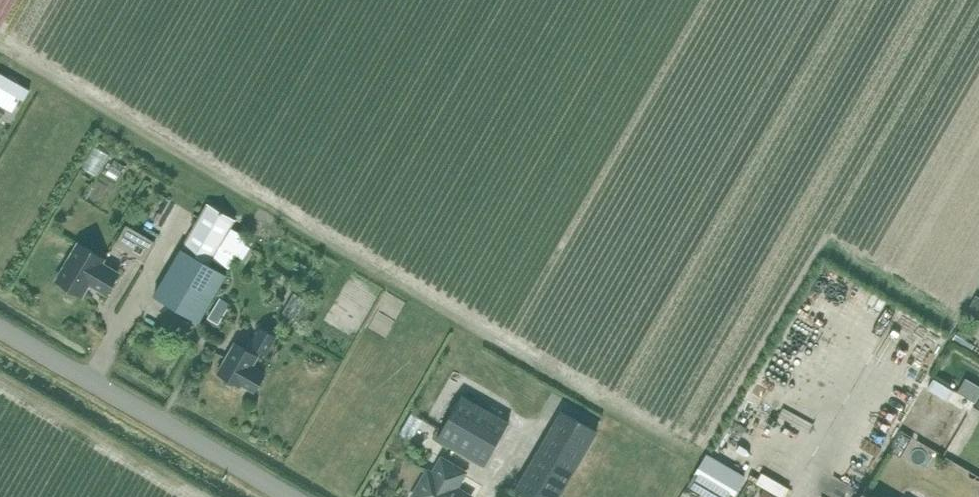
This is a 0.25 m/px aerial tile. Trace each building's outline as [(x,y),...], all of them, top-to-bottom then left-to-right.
[(12,112),(20,98),(24,100),(30,90),(0,72),(0,105),(12,112)] [(248,237),(232,228),(236,220),(209,204),(153,296),(200,323),(228,275),(210,264),(213,259),(232,268),(248,237)] [(116,244),(145,260),(155,242),(127,226),(116,244)] [(79,243),(58,280),(84,295),(90,284),(107,294),(119,273),(102,263),(105,258),(79,243)] [(967,313),(978,319),(978,318),(978,296),(977,295),(967,313)] [(220,297),(208,318),(218,325),(231,304),(220,297)] [(295,320),(301,309),(288,301),(281,312),(295,320)] [(247,350),(234,343),(217,372),(240,386),(241,385),(253,392),(264,373),(252,366),(258,357),(257,356),(260,351),(266,354),(276,337),(260,328),(247,350)] [(957,331),(953,339),(963,345),(966,340),(968,337),(957,331)] [(922,374),(914,391),(924,395),(931,378),(922,374)] [(978,398),(978,385),(967,378),(960,391),(977,401),(978,398)] [(525,395),(538,400),(542,387),(529,382),(525,395)] [(510,422),(461,393),(436,439),(485,466),(510,422)] [(889,410),(916,422),(921,411),(894,399),(889,410)] [(599,430),(563,409),(514,489),(528,496),(559,496),(599,430)] [(422,421),(412,415),(401,434),(412,440),(422,421)] [(706,454),(696,471),(734,494),(744,477),(706,454)] [(473,494),(460,487),(469,471),(441,455),(432,470),(429,468),(412,496),(471,496),(473,494)] [(771,480),(799,496),(806,484),(777,468),(771,480)]
